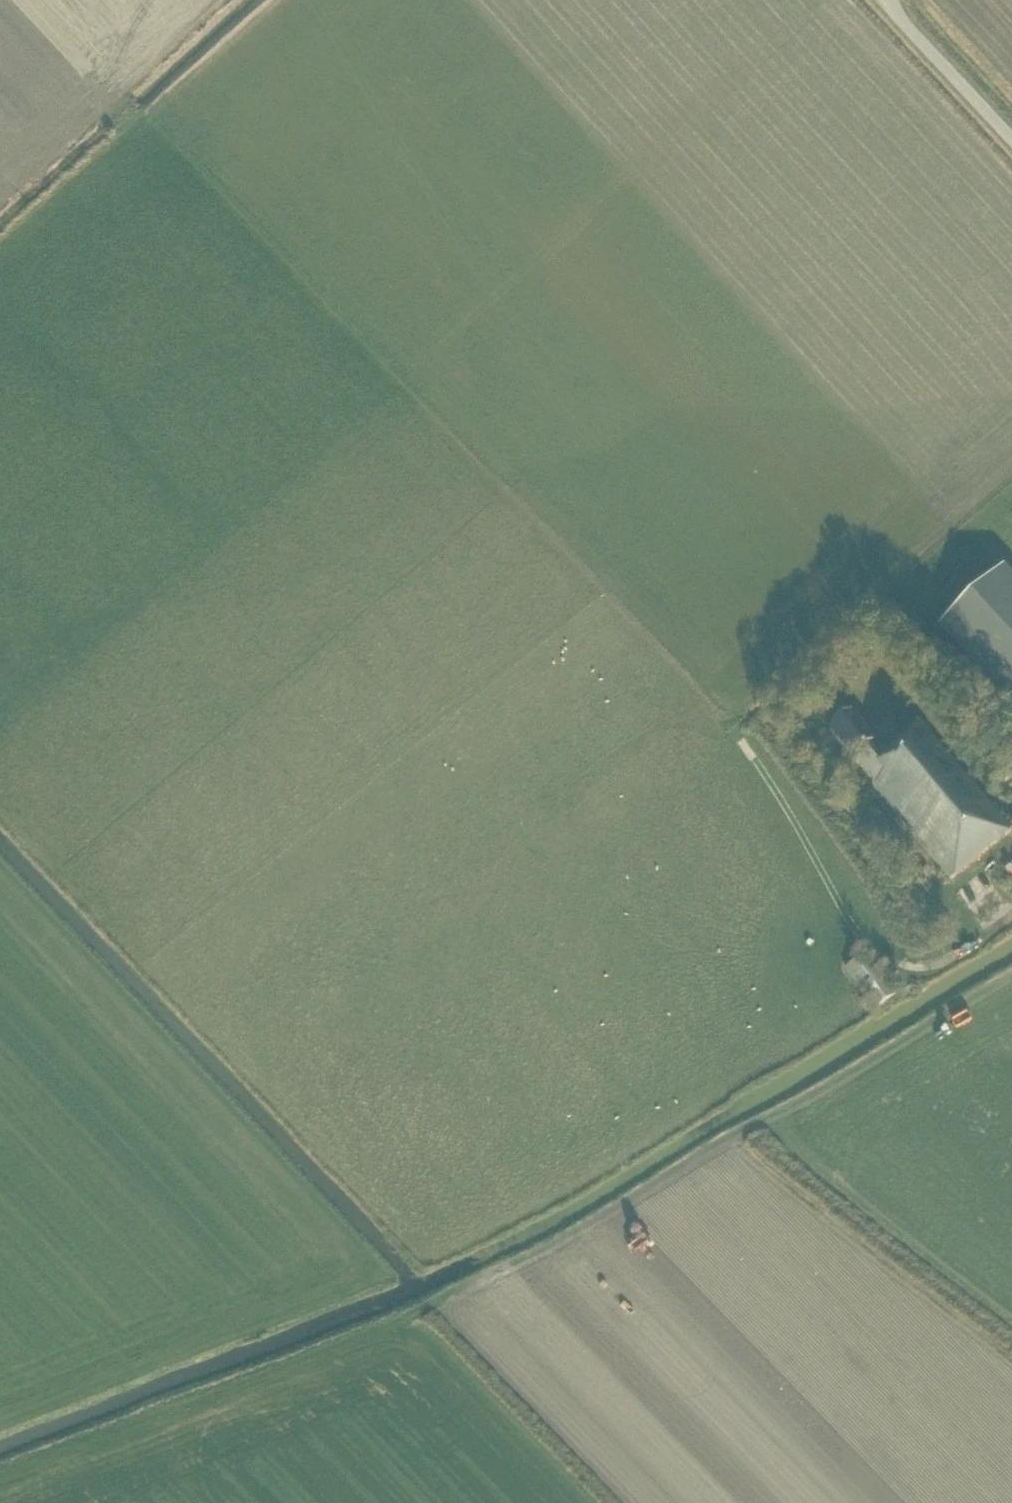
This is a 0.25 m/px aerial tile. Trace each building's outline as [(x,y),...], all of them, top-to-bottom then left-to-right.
[(1004,569),(938,631),(1011,710),(1011,578),(1004,569)] [(882,753),(876,746),(876,745),(851,716),(829,734),(854,764),(875,789),(872,791),(951,884),(1011,834),(918,723),(882,753)] [(874,1011),(895,995),(866,955),(845,970),(874,1011)]
